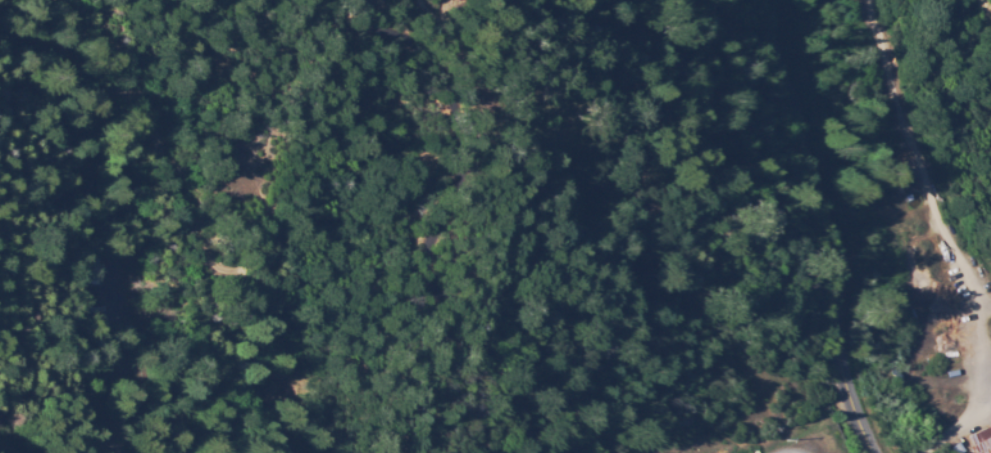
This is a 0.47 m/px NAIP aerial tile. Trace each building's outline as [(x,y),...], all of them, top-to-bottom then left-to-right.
[(860,43),(847,14),(855,11),(868,40),(860,43)] [(984,427),(966,435),(974,452),(990,452),(990,434),(987,436),(984,427)]
